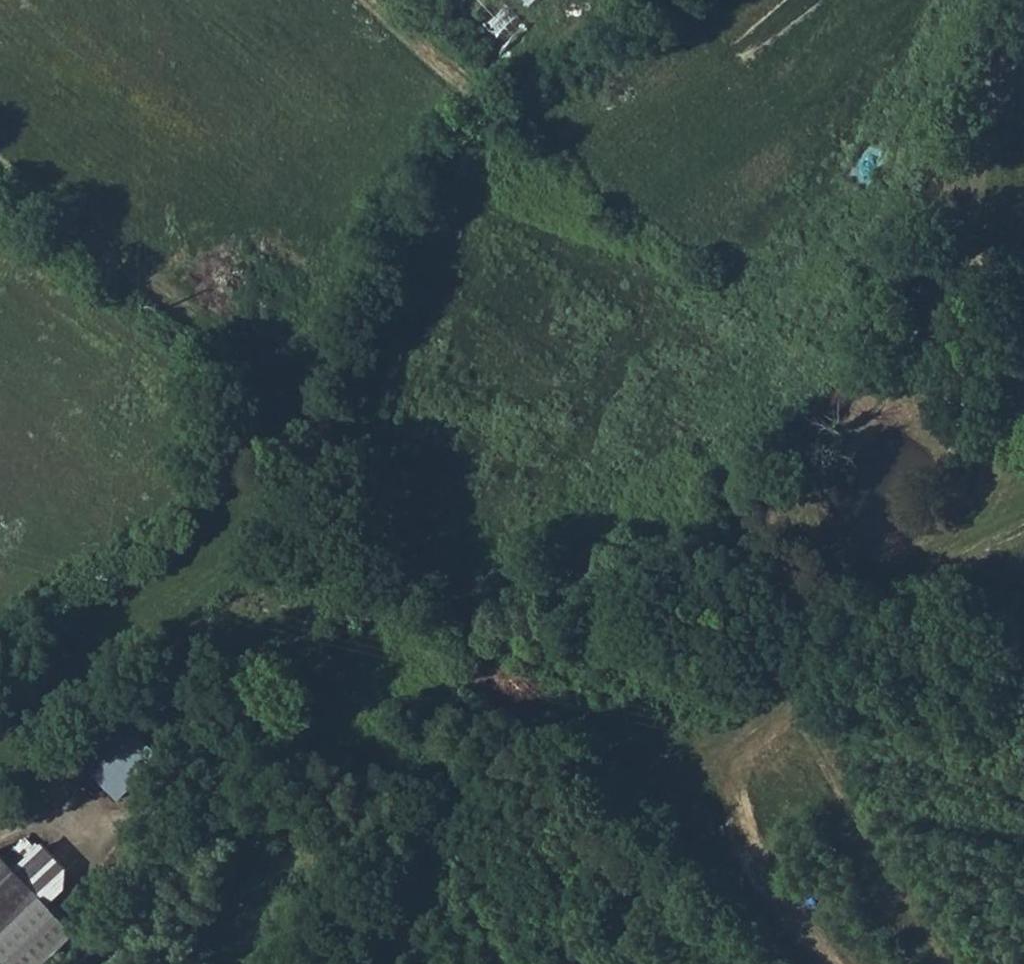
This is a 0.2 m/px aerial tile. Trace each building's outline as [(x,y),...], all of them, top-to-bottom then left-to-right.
[(509,43),(529,24),(506,0),(467,0),(509,43)] [(72,939),(0,864),(0,963),(46,963),(72,939)]
